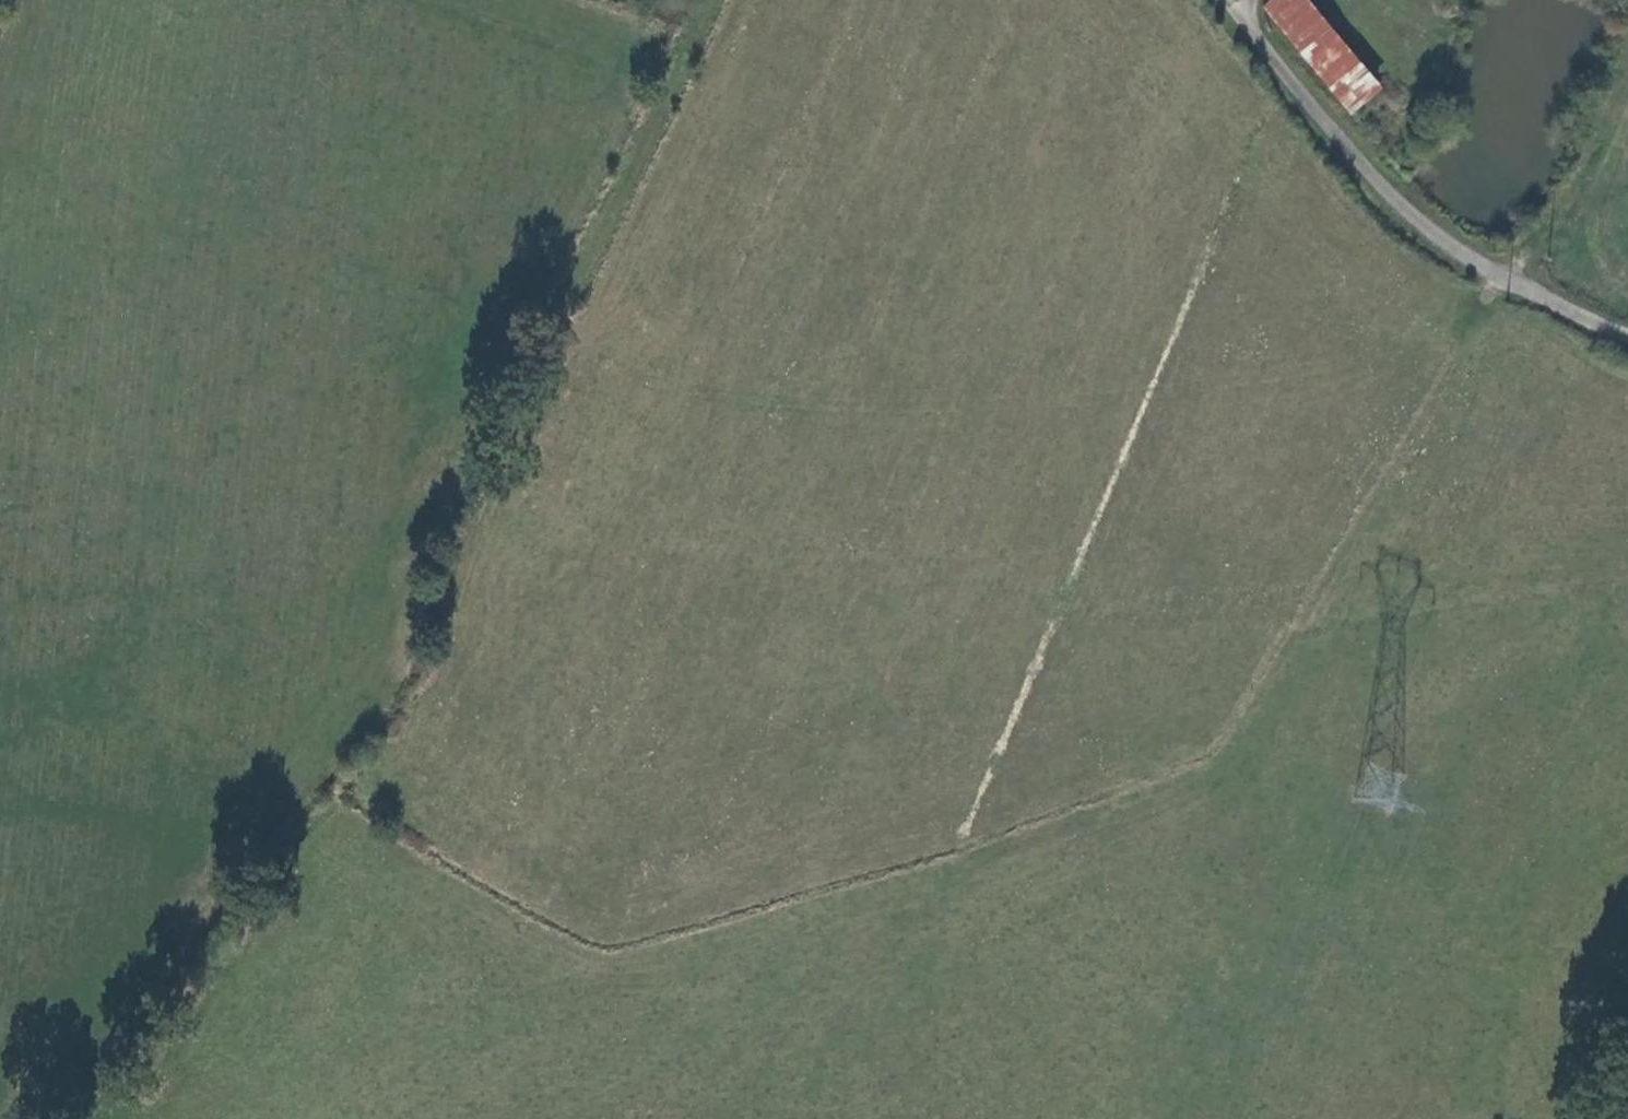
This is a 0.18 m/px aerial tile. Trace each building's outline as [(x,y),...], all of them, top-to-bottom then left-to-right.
[(1261,6),(1351,113),(1383,86),(1310,0),(1269,0),(1261,6)]
